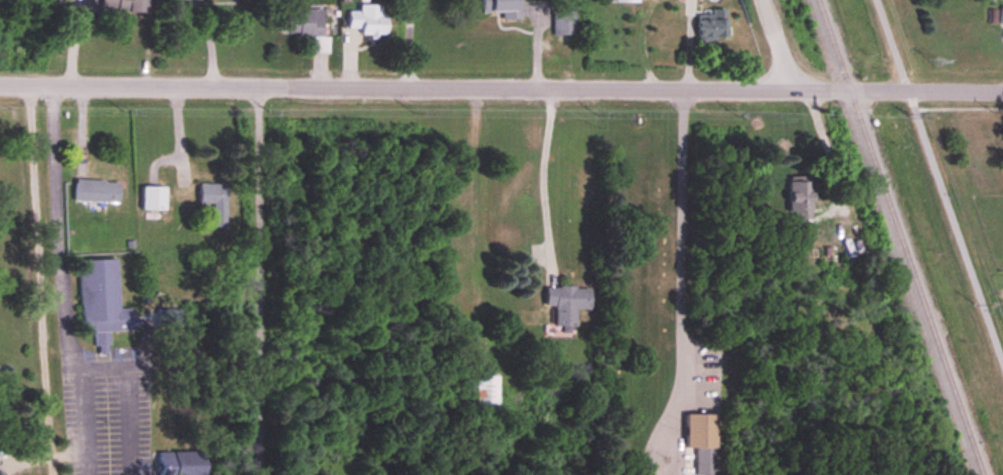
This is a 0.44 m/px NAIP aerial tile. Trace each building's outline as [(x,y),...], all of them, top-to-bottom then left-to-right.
[(99,12),(145,12),(145,0),(99,0),(99,12)] [(500,19),(517,19),(517,0),(479,0),(479,13),(500,13),(500,19)] [(357,36),(382,36),(382,6),(357,6),(357,12),(346,12),(346,29),(357,29),(357,36)] [(311,53),(324,53),(323,9),(280,10),(280,36),(311,35),(311,53)] [(695,20),(695,40),(724,40),(724,10),(708,10),(708,20),(695,20)] [(552,12),(552,36),(575,35),(575,11),(552,12)] [(121,181),(77,180),(76,202),(121,203),(121,181)] [(787,203),(796,203),(796,220),(810,220),(810,181),(787,181),(787,203)] [(197,203),(211,203),(211,227),(225,227),(225,184),(197,184),(197,203)] [(165,187),(140,187),(140,210),(165,210),(165,187)] [(80,261),(84,333),(98,333),(99,353),(110,353),(110,332),(143,330),(142,318),(137,319),(136,309),(121,310),(119,259),(80,261)] [(552,307),(552,328),(573,328),(573,311),(588,311),(588,288),(543,289),(543,307),(552,307)] [(179,310),(157,310),(157,327),(179,327),(179,310)] [(497,377),(474,377),(474,405),(497,405),(497,377)] [(694,450),(694,474),(713,474),(713,416),(683,416),(683,450),(694,450)] [(160,474),(206,474),(206,452),(160,452),(160,474)]
